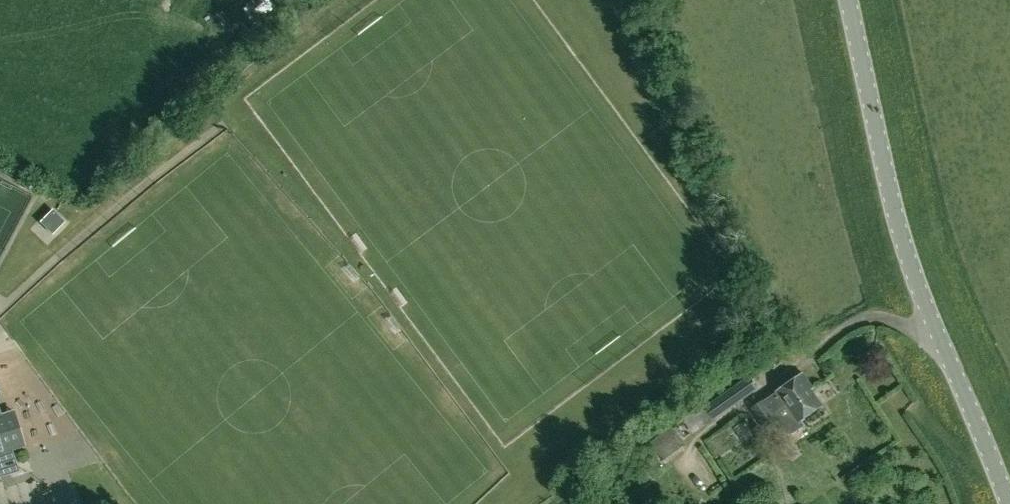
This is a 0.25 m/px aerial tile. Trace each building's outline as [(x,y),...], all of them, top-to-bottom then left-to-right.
[(64,221),(52,209),(40,221),(52,233),(64,221)] [(777,421),(783,430),(785,432),(789,434),(792,434),(805,425),(801,421),(822,406),(811,389),(813,387),(804,374),(765,403),(777,421)] [(716,417),(756,387),(748,376),(707,405),(716,417)] [(767,428),(777,421),(765,403),(755,410),(767,428)] [(669,429),(651,443),(665,462),(684,449),(669,429)] [(17,470),(12,456),(5,458),(0,442),(0,475),(17,470)]
